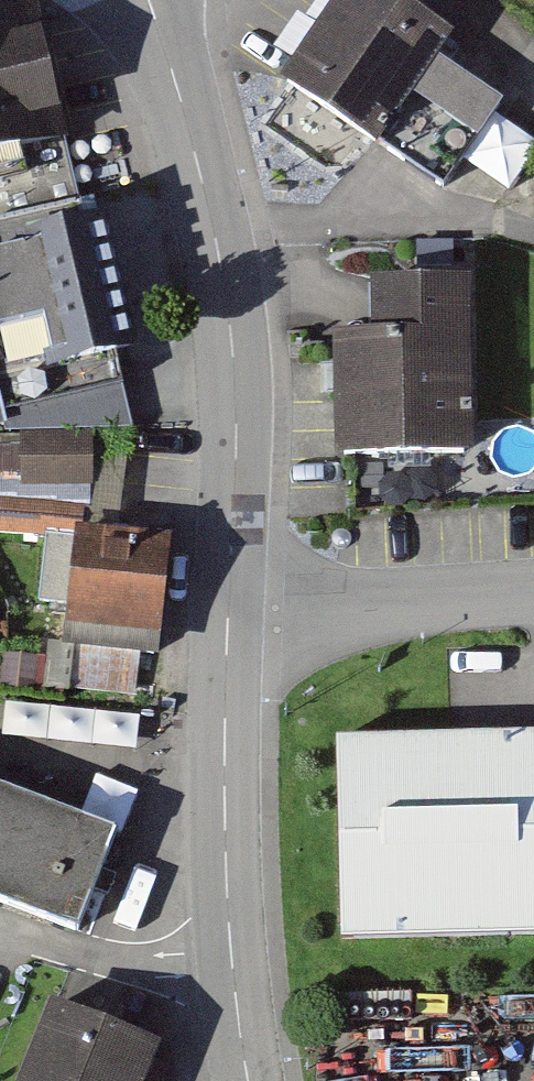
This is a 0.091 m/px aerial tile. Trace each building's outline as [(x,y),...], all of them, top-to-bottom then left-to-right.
[(420,0),(337,0),(291,66),(439,169),(464,132),(480,143),(512,97),(451,55),(467,32),(420,0)] [(0,13),(0,158),(76,138),(36,4),(0,13)] [(145,334),(107,206),(2,230),(35,359),(145,334)] [(473,441),(470,265),(369,267),(370,319),(333,319),(335,444),(473,441)] [(22,428),(0,341),(0,432),(22,428)] [(197,546),(104,536),(91,634),(185,646),(197,546)] [(333,734),(343,936),(533,931),(533,728),(333,734)] [(76,941),(121,831),(0,786),(0,910),(76,941)] [(51,991),(15,1080),(142,1080),(161,1035),(51,991)]
